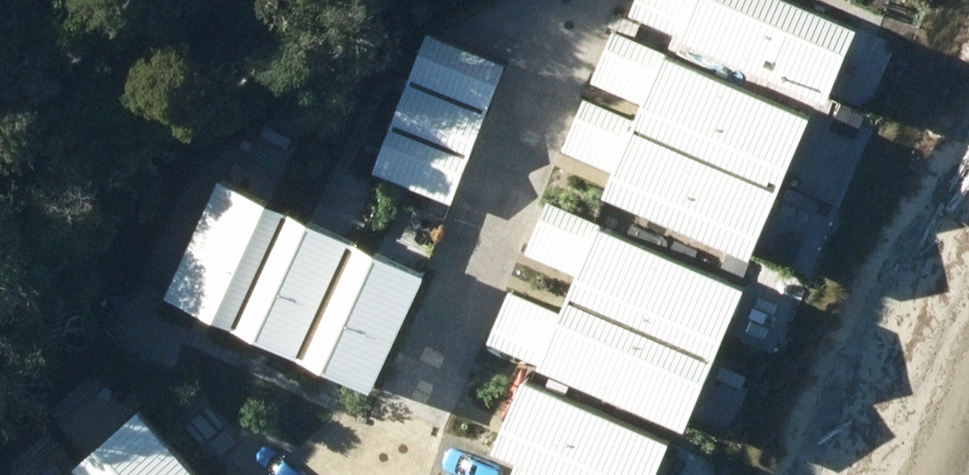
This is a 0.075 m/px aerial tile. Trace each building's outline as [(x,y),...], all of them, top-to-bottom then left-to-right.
[(640,31),(829,101),(859,22),(799,0),(651,0),(640,31)] [(638,35),(608,114),(798,184),(828,106),(638,35)] [(605,119),(576,198),(765,269),(795,190),(605,119)] [(244,195),(157,165),(112,290),(199,320),(244,195)] [(330,226),(244,195),(199,320),(285,351),(330,226)] [(584,208),(555,286),(745,357),(774,278),(584,208)] [(416,257),(330,226),(285,351),(371,382),(416,257)] [(552,289),(523,368),(713,438),(742,360),(552,289)] [(497,453),(555,474),(704,474),(716,445),(526,374),(497,453)] [(60,457),(79,474),(198,474),(120,397),(60,457)] [(39,474),(72,474),(56,458),(39,474)]
